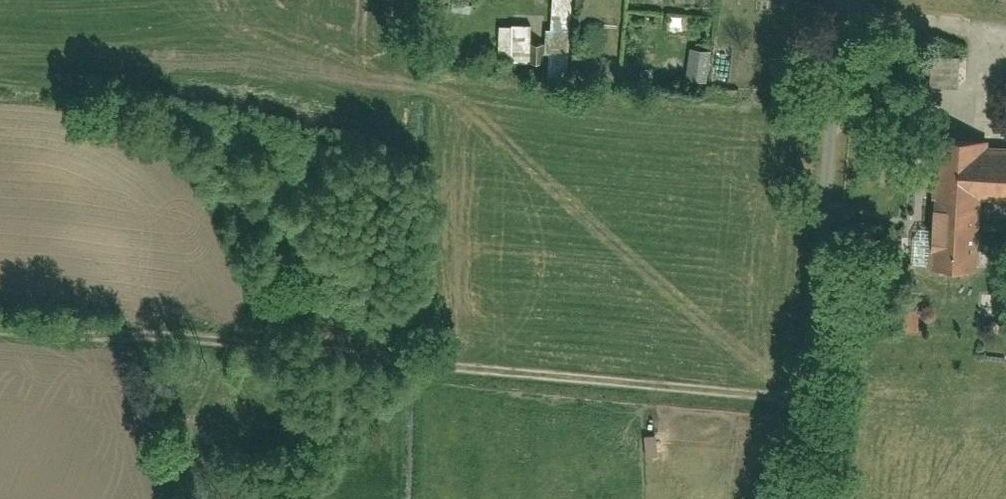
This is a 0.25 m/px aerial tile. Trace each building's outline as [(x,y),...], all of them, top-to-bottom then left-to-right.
[(498,29),(498,65),(526,65),(527,29),(498,29)] [(689,46),(684,77),(704,80),(708,48),(689,46)] [(546,73),(565,73),(565,52),(545,52),(546,73)] [(927,83),(956,83),(957,54),(928,53),(927,83)] [(930,272),(973,272),(972,206),(1005,206),(1005,155),(971,156),(971,143),(929,143),(930,272)] [(892,309),(892,336),(913,336),(914,310),(892,309)]
